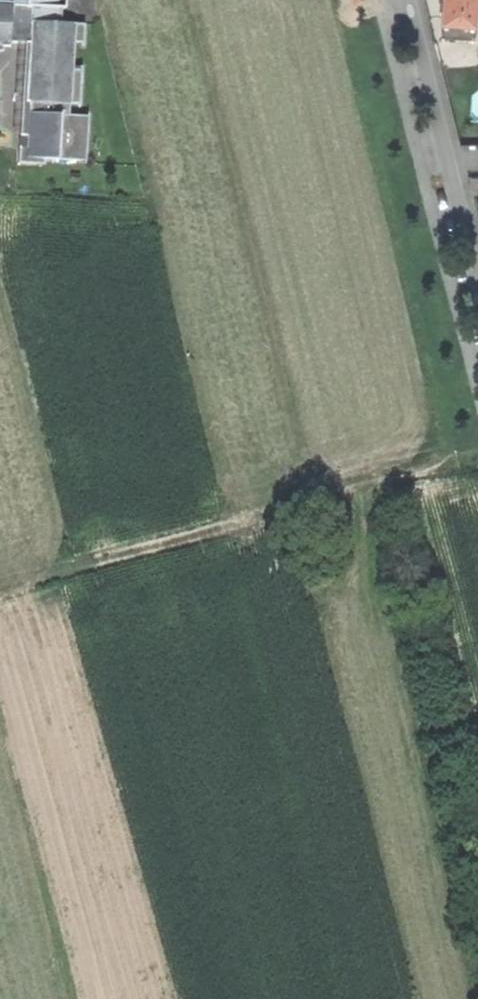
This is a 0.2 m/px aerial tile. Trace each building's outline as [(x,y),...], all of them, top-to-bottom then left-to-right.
[(11,46),(11,36),(27,37),(27,43),(34,43),(32,101),(81,103),(82,69),(73,68),(74,42),(85,42),(86,23),(58,22),(58,7),(66,7),(66,0),(29,0),(29,4),(13,4),(6,3),(6,0),(0,0),(0,46),(11,46)] [(476,22),(477,0),(445,0),(444,20),(476,22)] [(475,36),(476,22),(444,20),(443,33),(475,36)]
